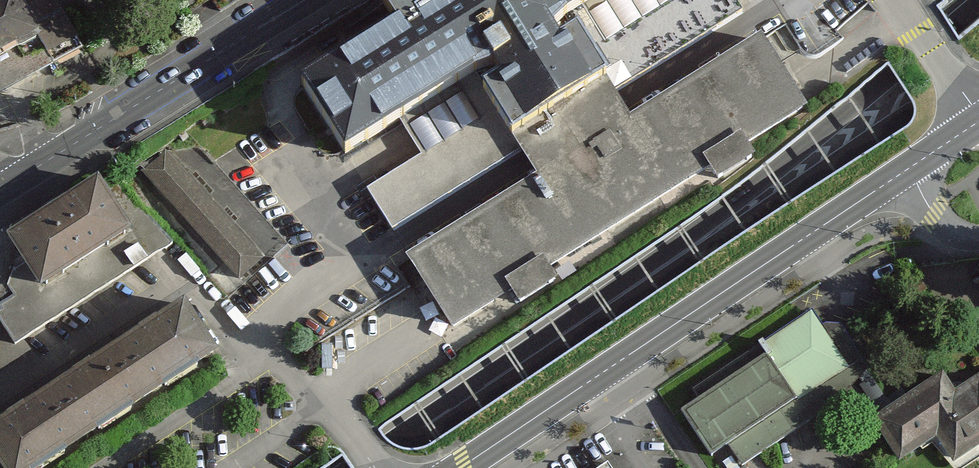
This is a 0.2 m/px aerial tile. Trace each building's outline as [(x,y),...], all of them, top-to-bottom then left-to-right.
[(43,40),(53,58),(82,42),(58,0),(0,0),(0,64),(43,40)] [(451,331),(801,118),(754,42),(630,117),(565,11),(584,0),(430,0),(397,21),(384,0),(377,0),(363,8),(376,30),(277,90),(325,169),(440,99),(459,131),(368,186),(385,213),(518,132),(544,175),(407,259),(451,331)] [(143,176),(245,282),(269,259),(167,153),(143,176)] [(17,343),(167,240),(100,173),(11,232),(29,259),(15,270),(9,284),(19,298),(0,310),(0,317),(17,343)] [(14,467),(48,467),(222,353),(186,298),(0,421),(0,448),(14,467)] [(682,408),(723,467),(743,467),(875,378),(837,323),(823,332),(813,318),(682,408)] [(872,420),(900,464),(936,442),(953,467),(958,467),(978,454),(978,380),(956,394),(943,374),(872,420)]
